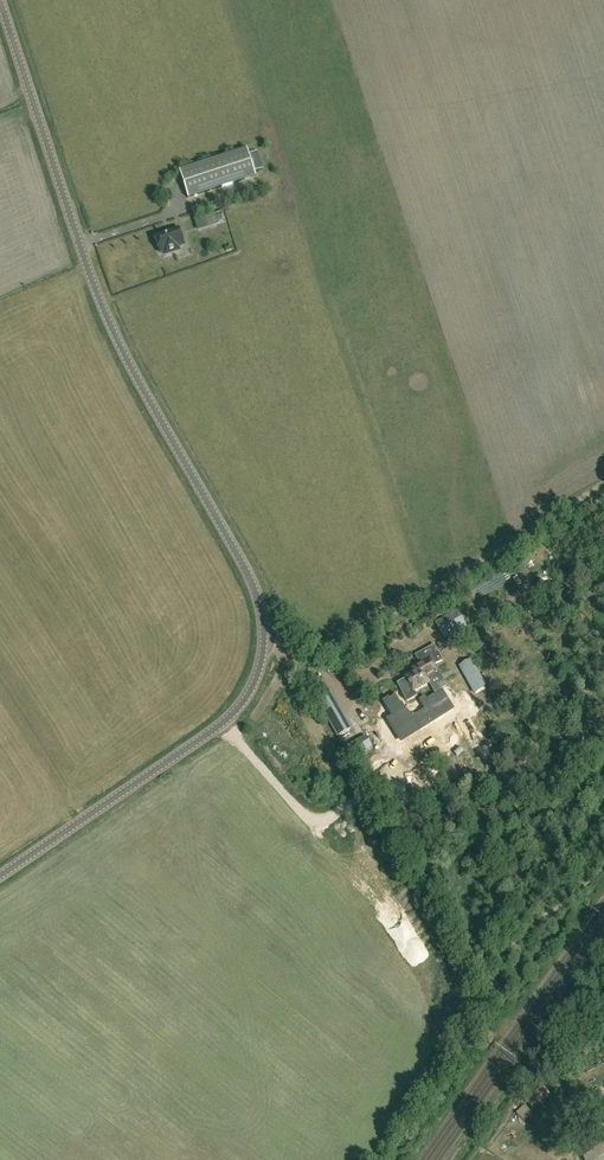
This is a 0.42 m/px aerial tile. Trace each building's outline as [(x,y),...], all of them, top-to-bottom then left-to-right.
[(179,172),(184,185),(188,199),(256,177),(247,149),(179,172)] [(194,220),(198,231),(219,225),(215,214),(194,220)] [(174,249),(179,247),(184,245),(179,229),(155,236),(161,253),(164,252),(165,255),(175,252),(174,249)] [(457,611),(436,624),(444,639),(466,626),(457,611)] [(422,663),(421,664),(413,669),(414,672),(405,677),(406,679),(397,684),(407,701),(417,696),(414,691),(429,682),(426,677),(437,671),(433,664),(442,659),(434,645),(417,654),(422,663)] [(474,695),(487,688),(472,660),(459,667),(474,695)] [(491,688),(481,694),(487,705),(497,699),(491,688)] [(406,716),(393,694),(377,705),(402,741),(461,706),(452,690),(406,716)] [(317,699),(331,724),(339,736),(351,729),(344,716),(330,692),(317,699)] [(551,1086),(561,1083),(559,1077),(550,1079),(550,1080),(546,1081),(548,1086),(551,1085),(551,1086)] [(533,1109),(549,1093),(542,1086),(526,1102),(533,1109)] [(575,1126),(591,1111),(582,1103),(567,1118),(575,1126)] [(603,1152),(603,1130),(602,1129),(575,1148),(584,1159),(593,1159),(603,1152)]
